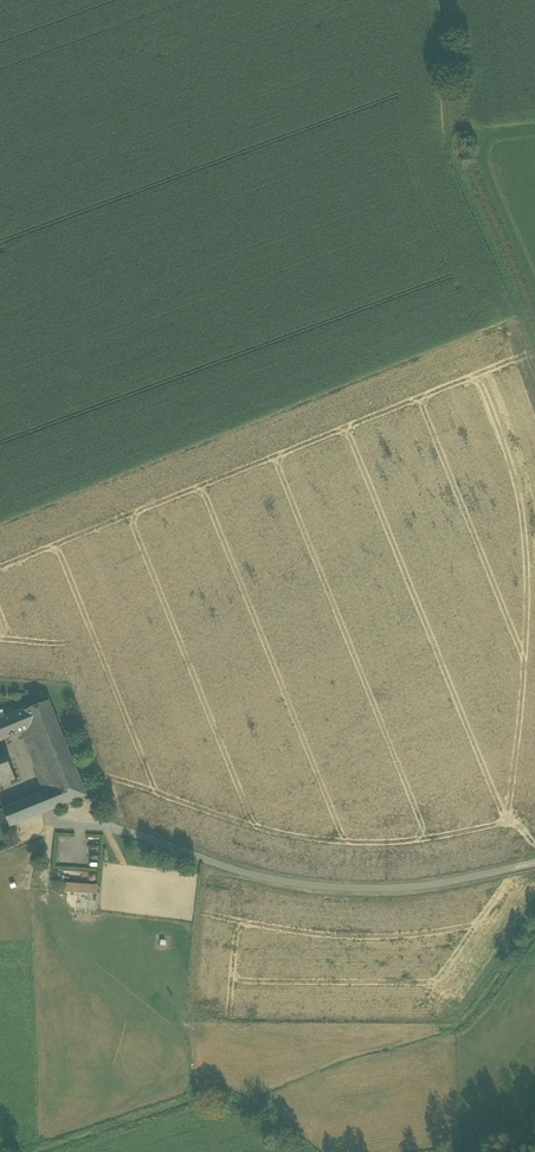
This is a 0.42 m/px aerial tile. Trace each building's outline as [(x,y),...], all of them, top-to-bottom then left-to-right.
[(88,795),(80,777),(49,700),(25,711),(31,727),(48,768),(56,787),(44,792),(36,796),(43,814),(51,810),(88,795)] [(21,732),(31,727),(25,711),(0,721),(0,740),(21,732)] [(21,732),(37,773),(48,768),(31,727),(21,732)] [(16,779),(4,744),(0,746),(0,786),(16,779)] [(41,786),(44,792),(56,787),(48,768),(37,773),(36,773),(41,786)] [(4,809),(11,827),(31,818),(43,814),(36,796),(4,809)] [(66,893),(97,896),(98,886),(67,883),(66,893)]
